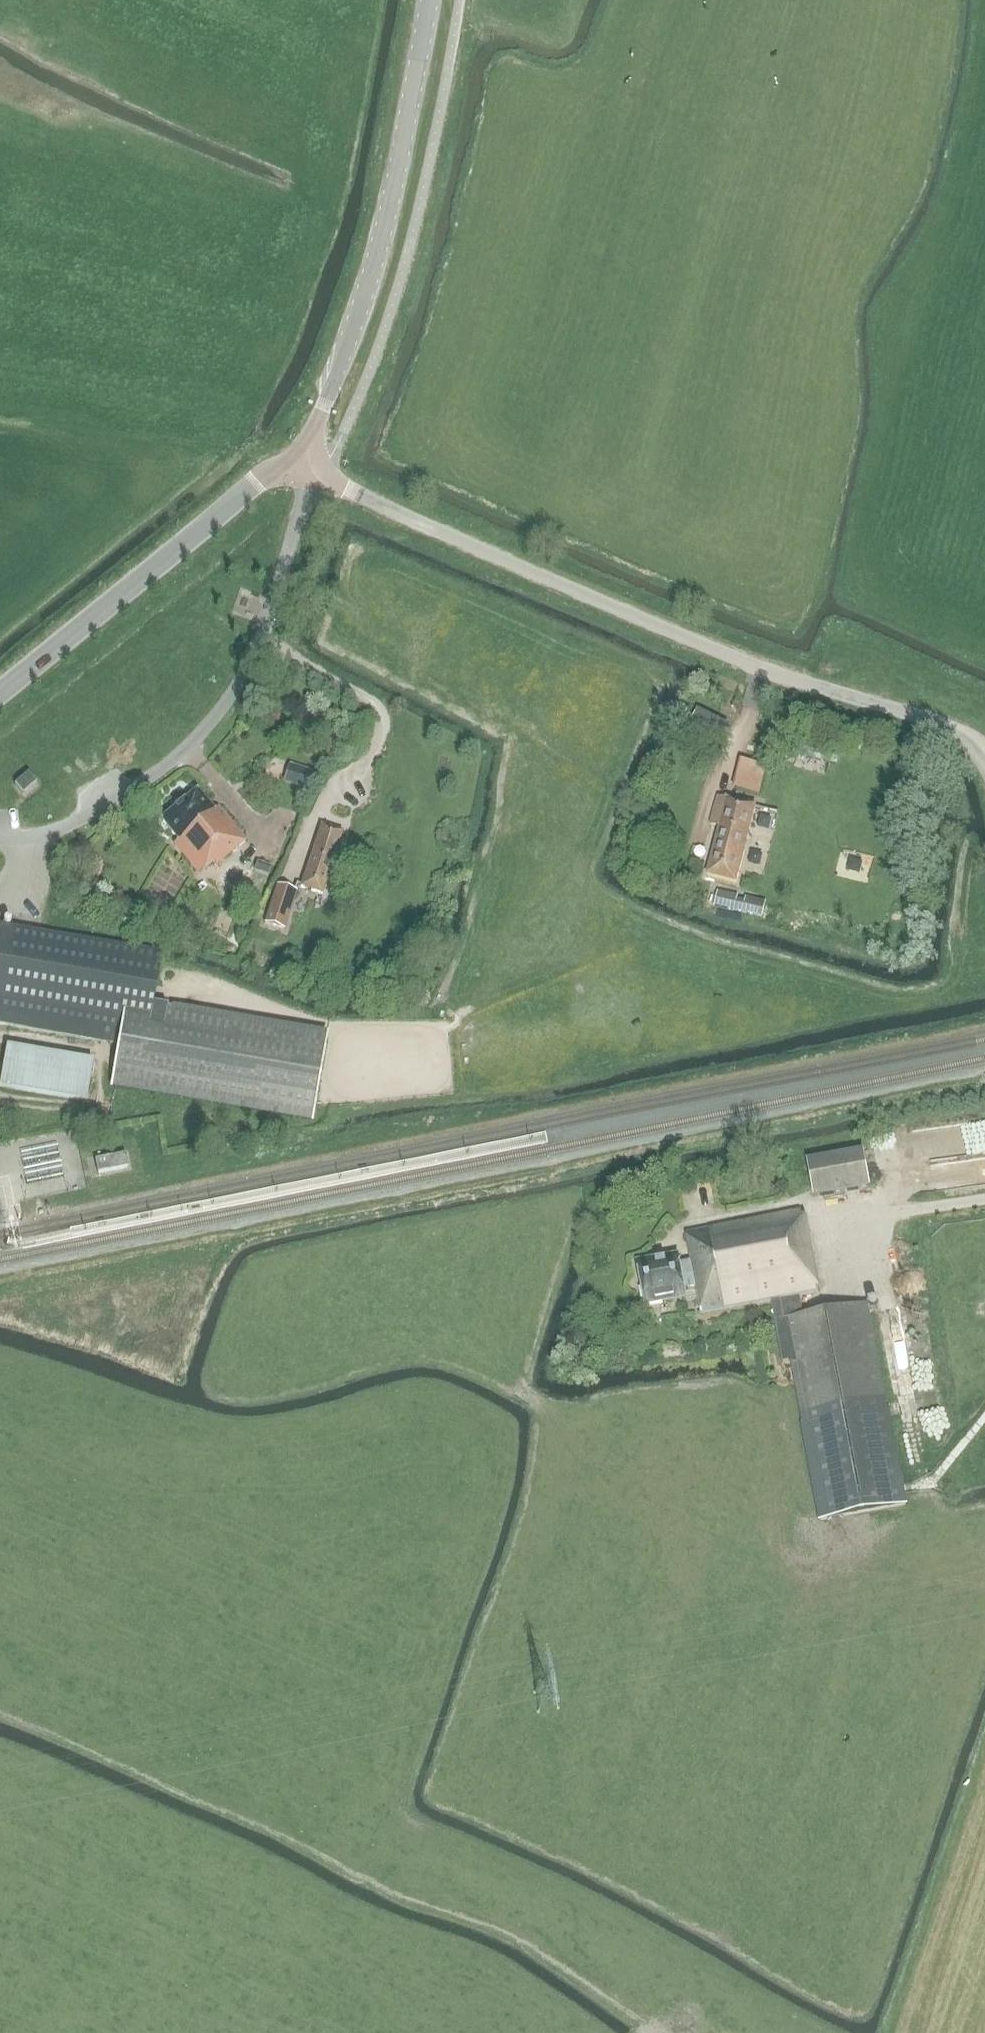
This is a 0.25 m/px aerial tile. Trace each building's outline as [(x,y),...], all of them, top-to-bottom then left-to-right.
[(797,738),(793,753),(838,765),(842,751),(797,738)] [(743,757),(737,788),(764,792),(769,762),(743,757)] [(310,771),(300,767),(294,785),(304,789),(310,771)] [(23,794),(36,782),(28,773),(14,784),(23,794)] [(215,865),(245,840),(218,806),(213,810),(197,790),(161,819),(178,839),(173,843),(200,875),(214,863),(215,865)] [(736,882),(756,806),(718,796),(710,824),(720,827),(707,875),(736,882)] [(322,894),(342,832),(321,825),(320,828),(301,885),(300,886),(322,894)] [(871,881),(878,856),(845,847),(838,871),(871,881)] [(296,891),(276,884),(263,923),(283,930),(296,891)] [(737,894),(716,890),(712,906),(733,911),(737,894)] [(766,902),(745,896),(740,911),(761,918),(766,902)] [(161,954),(0,926),(0,1024),(118,1045),(111,1086),(312,1121),(327,1035),(152,1005),(156,984),(165,986),(168,964),(160,963),(161,954)] [(93,1061),(6,1046),(0,1079),(0,1087),(86,1102),(93,1061)] [(814,1197),(869,1187),(863,1151),(860,1137),(805,1147),(814,1197)] [(23,1170),(61,1163),(57,1146),(20,1153),(23,1170)] [(127,1167),(124,1154),(94,1160),(97,1173),(127,1167)] [(62,1167),(24,1175),(26,1184),(64,1177),(62,1167)] [(780,1299),(800,1296),(819,1292),(804,1211),(685,1234),(691,1262),(695,1286),(701,1314),(780,1299)] [(695,1286),(691,1262),(679,1264),(677,1256),(637,1264),(645,1304),(685,1297),(683,1289),(695,1286)] [(905,1505),(887,1410),(867,1304),(803,1316),(800,1296),(780,1299),(821,1520),(905,1505)]
